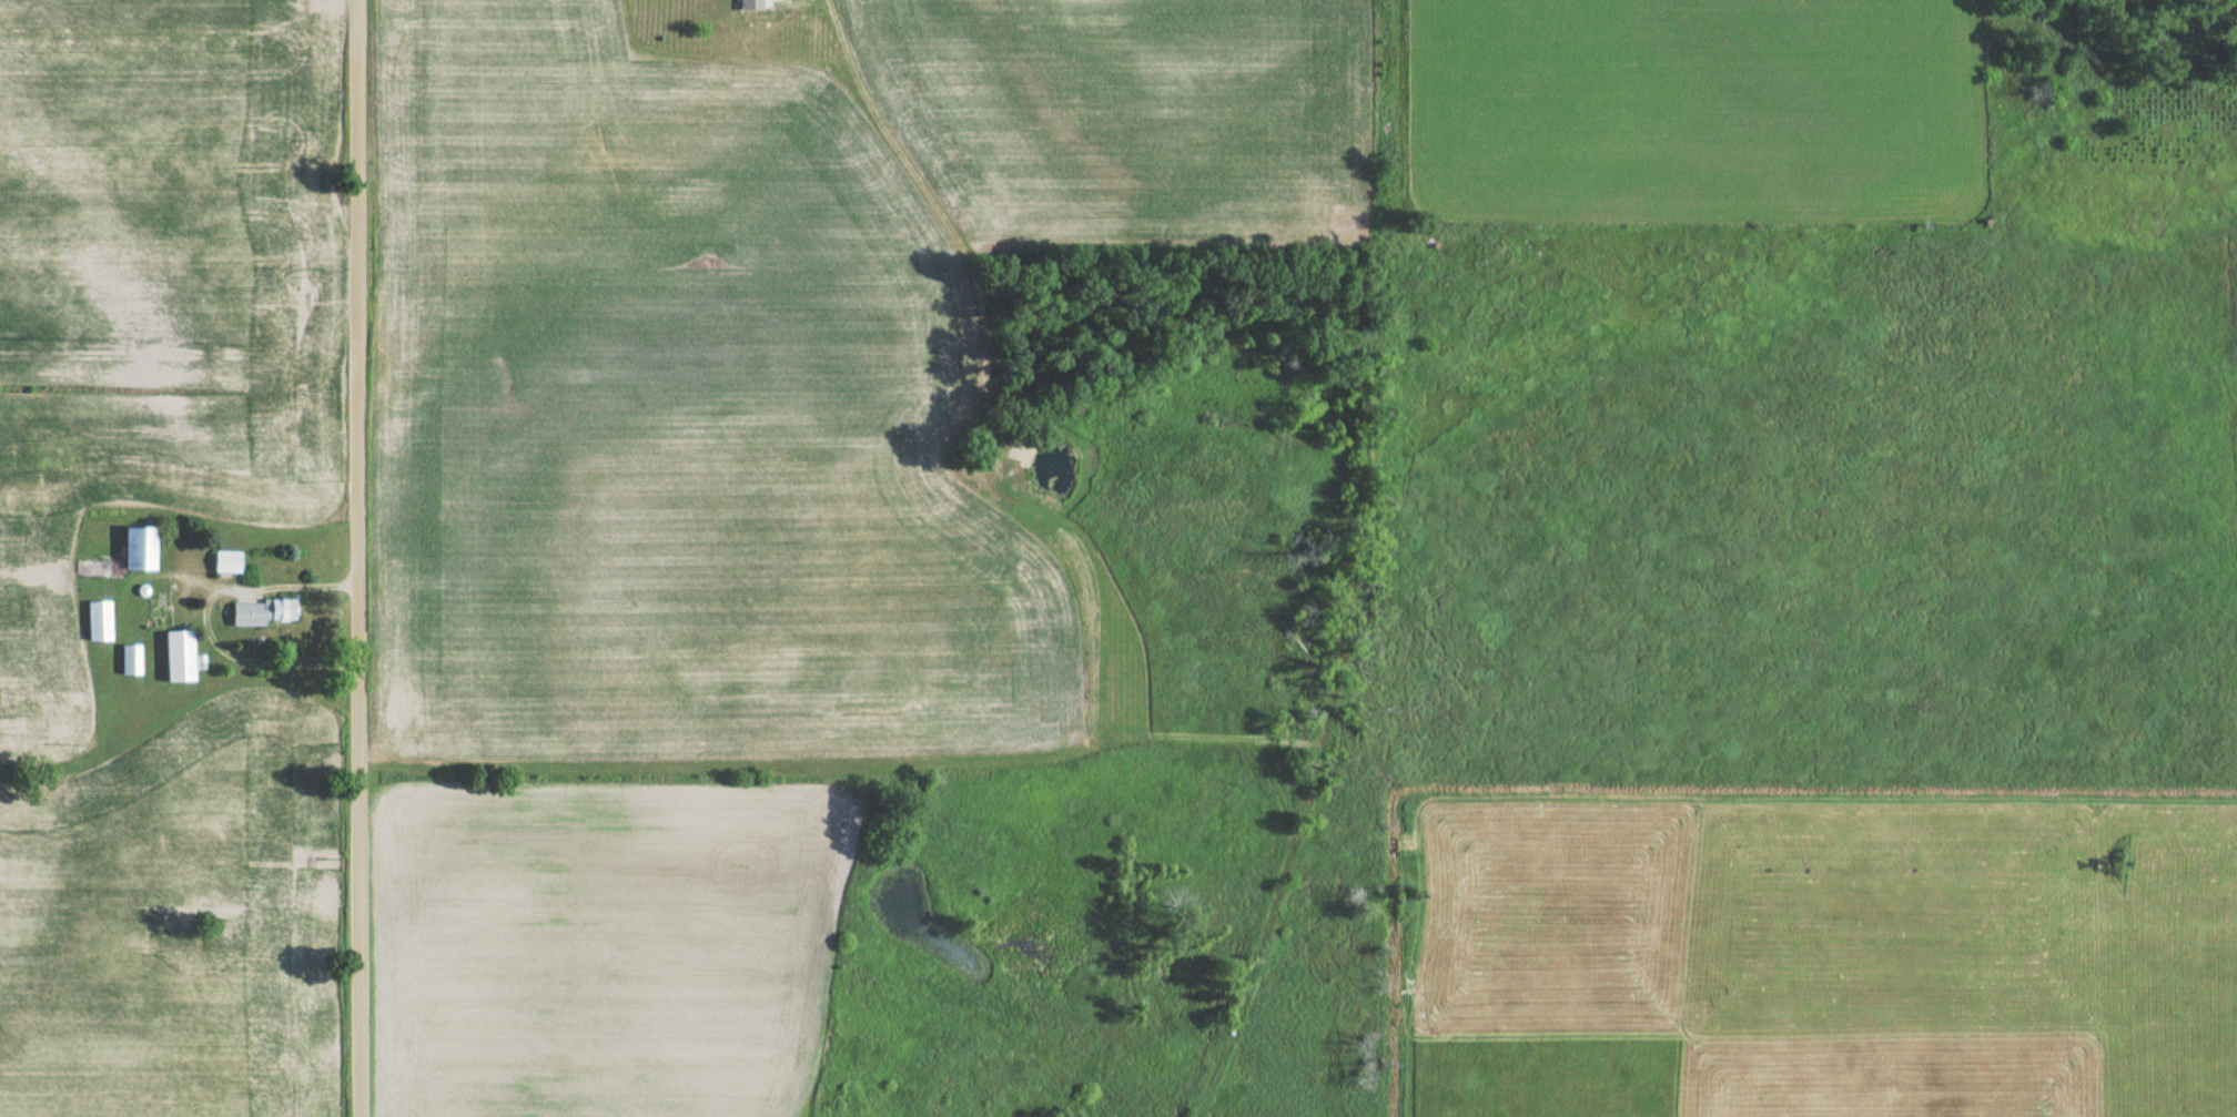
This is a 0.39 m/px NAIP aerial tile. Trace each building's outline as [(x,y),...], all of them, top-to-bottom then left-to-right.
[(760,0),(737,0),(737,11),(760,11),(760,0)] [(123,522),(152,522),(152,565),(124,565),(123,575),(79,575),(79,558),(123,558),(123,522)] [(239,547),(237,569),(213,568),(214,546),(239,547)] [(140,580),(136,585),(136,589),(140,591),(143,592),(146,590),(148,586),(146,582),(143,580),(140,580)] [(231,598),(231,621),(263,620),(263,615),(294,615),(294,593),(289,593),(289,590),(284,590),(284,592),(277,592),(277,593),(261,593),(261,597),(231,598)] [(109,597),(110,636),(88,637),(87,598),(109,597)] [(190,626),(191,677),(166,677),(164,627),(190,626)] [(139,641),(139,670),(121,670),(121,641),(139,641)] [(203,651),(203,664),(194,664),(193,652),(203,651)]
